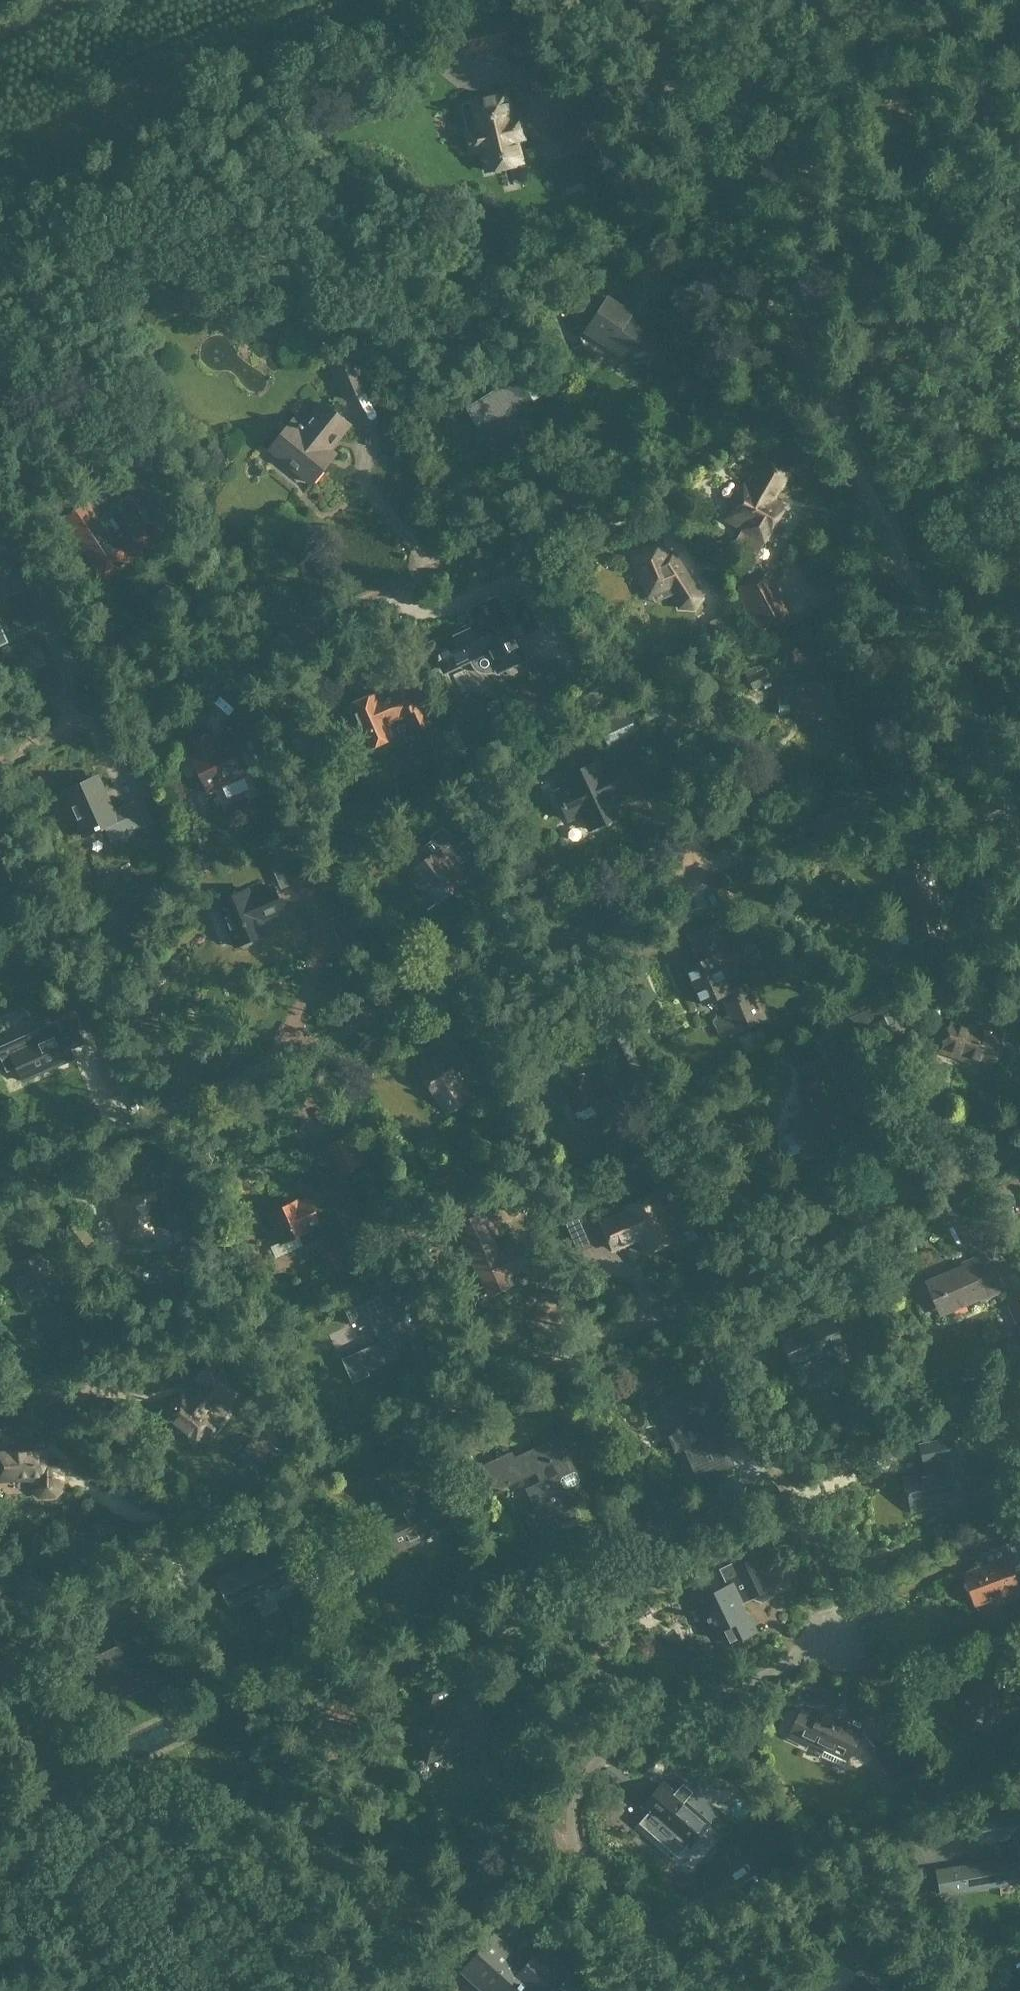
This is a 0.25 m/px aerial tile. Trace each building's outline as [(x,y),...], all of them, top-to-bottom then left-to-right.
[(476,131),(469,132),(473,154),(480,153),(485,176),(523,168),(517,140),(527,138),(523,116),(515,118),(509,90),(469,98),(476,131)] [(608,296),(586,330),(643,368),(666,334),(608,296)] [(366,389),(350,352),(329,361),(345,398),(366,389)] [(491,446),(505,437),(500,429),(525,413),(517,401),(527,395),(515,377),(480,400),(488,412),(475,420),(491,446)] [(302,427),(293,420),(268,452),(283,464),(285,461),(311,482),(334,453),(327,447),(336,436),(337,437),(348,423),(322,402),(302,427)] [(732,505),(725,518),(743,529),(735,543),(756,555),(784,506),(773,500),(791,468),(764,452),(746,484),(741,481),(729,503),(732,505)] [(90,554),(97,550),(111,571),(153,543),(138,521),(112,539),(88,503),(65,518),(90,554)] [(674,551),(664,555),(659,543),(633,555),(649,592),(671,583),(678,610),(694,611),(706,598),(674,551)] [(8,607),(4,599),(23,591),(6,554),(0,557),(0,610),(8,607)] [(794,612),(771,572),(769,573),(768,570),(738,586),(739,589),(734,592),(758,632),(762,630),(763,632),(794,615),(792,613),(794,612)] [(498,667),(499,670),(524,658),(514,637),(536,627),(524,602),(506,610),(498,594),(465,610),(472,626),(434,644),(439,655),(436,656),(439,660),(441,659),(446,670),(465,661),(467,664),(474,661),(478,670),(486,673),(498,667)] [(753,690),(771,682),(762,663),(745,672),(753,690)] [(595,675),(606,695),(609,693),(615,703),(628,696),(612,666),(595,675)] [(795,713),(834,708),(831,682),(783,687),(783,688),(777,688),(779,714),(795,712),(795,713)] [(366,740),(369,748),(394,737),(387,723),(405,714),(413,733),(433,723),(425,705),(421,707),(410,684),(396,690),(396,693),(372,703),(369,697),(367,698),(365,695),(354,700),(356,703),(349,706),(364,741),(366,740)] [(650,721),(665,713),(656,696),(641,703),(650,721)] [(636,729),(627,711),(598,724),(607,743),(636,729)] [(221,723),(227,737),(217,742),(212,730),(186,741),(191,753),(190,753),(207,792),(245,776),(233,748),(253,739),(242,714),(221,723)] [(595,762),(565,776),(569,786),(556,792),(568,819),(582,813),(589,829),(620,815),(612,799),(626,792),(613,765),(600,771),(595,762)] [(153,823),(143,800),(114,813),(99,778),(65,794),(83,836),(104,826),(111,841),(153,823)] [(476,823),(464,828),(469,840),(481,834),(476,823)] [(222,834),(207,825),(193,849),(208,857),(222,834)] [(431,836),(433,840),(424,847),(431,856),(409,874),(423,892),(433,885),(442,897),(465,880),(447,857),(458,848),(442,827),(431,836)] [(3,888),(26,877),(15,854),(0,861),(0,881),(3,888)] [(937,917),(942,916),(929,855),(893,863),(911,940),(941,934),(937,917)] [(287,869),(286,865),(285,864),(273,869),(282,888),(292,884),(295,892),(310,885),(301,863),(287,869)] [(266,934),(259,918),(267,915),(268,917),(283,911),(273,887),(250,896),(247,890),(217,903),(235,947),(243,943),(245,947),(259,940),(258,937),(266,934)] [(349,912),(336,917),(350,952),(363,946),(349,912)] [(767,1018),(751,981),(729,991),(714,957),(736,948),(724,919),(687,935),(699,962),(687,968),(702,1004),(720,996),(729,1016),(714,1022),(721,1038),(767,1018)] [(841,996),(850,1015),(898,994),(889,975),(865,986),(863,981),(855,985),(857,989),(841,996)] [(839,1021),(827,996),(801,1008),(811,1028),(821,1024),(823,1029),(839,1021)] [(878,1004),(848,1017),(855,1034),(865,1029),(872,1045),(902,1032),(894,1012),(884,1016),(878,1004)] [(939,1054),(990,1071),(1005,1029),(1000,1028),(1001,1025),(959,1011),(956,1021),(951,1019),(939,1054)] [(58,1025),(60,1030),(10,1053),(10,1054),(0,1059),(6,1072),(17,1068),(22,1080),(73,1057),(69,1048),(83,1042),(72,1019),(58,1025)] [(606,1044),(626,1085),(648,1074),(628,1033),(606,1044)] [(856,1064),(845,1038),(823,1048),(834,1074),(856,1064)] [(459,1074),(447,1057),(446,1057),(442,1051),(417,1067),(422,1074),(420,1075),(432,1092),(433,1091),(447,1113),(472,1097),(458,1075),(459,1074)] [(781,1137),(778,1141),(777,1146),(780,1154),(785,1156),(790,1156),(800,1152),(801,1154),(821,1145),(821,1146),(855,1131),(848,1116),(845,1117),(828,1078),(831,1077),(823,1060),(797,1071),(804,1087),(797,1090),(807,1114),(787,1123),(791,1133),(781,1137)] [(127,1075),(116,1080),(120,1088),(131,1083),(127,1075)] [(504,1106),(492,1087),(472,1099),(484,1118),(504,1106)] [(347,1136),(330,1146),(345,1173),(362,1163),(347,1136)] [(150,1230),(150,1226),(167,1224),(163,1192),(116,1199),(121,1231),(129,1229),(130,1233),(150,1230)] [(627,1211),(600,1223),(612,1249),(632,1241),(631,1239),(638,1236),(646,1253),(676,1239),(655,1193),(625,1207),(627,1211)] [(323,1236),(318,1225),(320,1225),(309,1202),(299,1206),(297,1202),(270,1214),(282,1241),(298,1234),(303,1245),(323,1236)] [(35,1221),(28,1224),(33,1236),(40,1233),(35,1221)] [(489,1294),(511,1285),(506,1275),(527,1266),(518,1245),(498,1254),(487,1229),(463,1240),(478,1273),(467,1277),(468,1279),(480,1274),(489,1294)] [(31,1257),(15,1264),(23,1285),(18,1287),(24,1300),(29,1298),(30,1299),(71,1282),(61,1257),(57,1258),(48,1236),(27,1245),(31,1257)] [(349,1260),(360,1285),(396,1269),(385,1244),(349,1260)] [(346,1267),(338,1248),(321,1255),(329,1274),(346,1267)] [(981,1255),(968,1260),(969,1263),(925,1283),(939,1314),(978,1297),(979,1300),(998,1292),(981,1255)] [(381,1291),(344,1307),(351,1323),(368,1316),(380,1342),(358,1351),(367,1371),(398,1357),(398,1356),(408,1351),(391,1312),(413,1302),(404,1281),(381,1292),(381,1291)] [(1010,1302),(1019,1324),(1019,1298),(1010,1302)] [(849,1358),(830,1316),(779,1339),(792,1367),(824,1353),(830,1367),(849,1358)] [(203,1413),(216,1398),(227,1406),(245,1381),(211,1356),(194,1380),(202,1386),(190,1402),(183,1396),(166,1417),(196,1441),(204,1431),(210,1436),(218,1426),(203,1413)] [(681,1430),(689,1448),(684,1450),(698,1481),(734,1465),(699,1386),(663,1403),(677,1433),(681,1430)] [(271,1451),(253,1436),(237,1457),(255,1471),(271,1451)] [(515,1463),(510,1453),(474,1470),(485,1494),(536,1470),(542,1482),(527,1489),(545,1529),(572,1516),(561,1492),(564,1490),(568,1491),(582,1485),(585,1479),(581,1471),(574,1468),(560,1438),(527,1453),(529,1456),(515,1463)] [(930,1506),(929,1502),(953,1496),(947,1469),(945,1469),(943,1459),(955,1456),(951,1438),(919,1445),(923,1463),(928,1462),(930,1473),(903,1478),(906,1496),(907,1496),(911,1510),(930,1506)] [(49,1475),(62,1474),(61,1461),(49,1461),(49,1451),(0,1453),(0,1482),(11,1482),(11,1479),(49,1478),(49,1475)] [(382,1503),(387,1515),(379,1518),(380,1521),(377,1522),(381,1531),(379,1532),(382,1538),(387,1535),(394,1551),(450,1526),(436,1495),(415,1504),(409,1490),(382,1503)] [(1010,1572),(1019,1568),(1019,1540),(1001,1547),(1006,1559),(963,1574),(975,1606),(1017,1591),(1010,1572)] [(216,1580),(230,1608),(297,1575),(282,1546),(216,1580)] [(705,1598),(687,1607),(696,1626),(702,1623),(707,1636),(719,1630),(725,1644),(754,1631),(741,1604),(752,1598),(761,1601),(770,1597),(773,1588),(768,1577),(759,1574),(750,1554),(718,1569),(726,1586),(704,1596),(705,1598)] [(132,1660),(89,1682),(101,1706),(155,1679),(167,1669),(152,1639),(147,1642),(136,1618),(114,1628),(124,1648),(128,1648),(132,1660)] [(469,1743),(456,1712),(451,1714),(446,1701),(463,1694),(453,1670),(417,1686),(427,1709),(431,1708),(437,1720),(412,1731),(425,1762),(441,1755),(442,1759),(455,1753),(454,1750),(469,1743)] [(859,1730),(844,1723),(843,1726),(835,1722),(836,1719),(819,1712),(816,1718),(800,1710),(787,1739),(804,1747),(807,1742),(845,1759),(859,1730)] [(873,1751),(893,1784),(919,1768),(899,1735),(873,1751)] [(694,1812),(661,1784),(642,1806),(663,1824),(658,1829),(683,1851),(687,1847),(689,1849),(711,1823),(696,1810),(694,1812)] [(1012,1858),(995,1861),(999,1884),(1019,1881),(1019,1812),(977,1819),(981,1842),(1009,1837),(1012,1858)] [(762,1873),(795,1856),(783,1833),(750,1850),(762,1873)] [(942,1894),(969,1890),(965,1867),(938,1871),(942,1894)] [(567,1973),(539,1949),(520,1971),(509,1961),(514,1956),(492,1936),(461,1971),(483,1990),(551,1990),(567,1973)] [(862,1979),(851,1990),(876,1990),(862,1979)]
